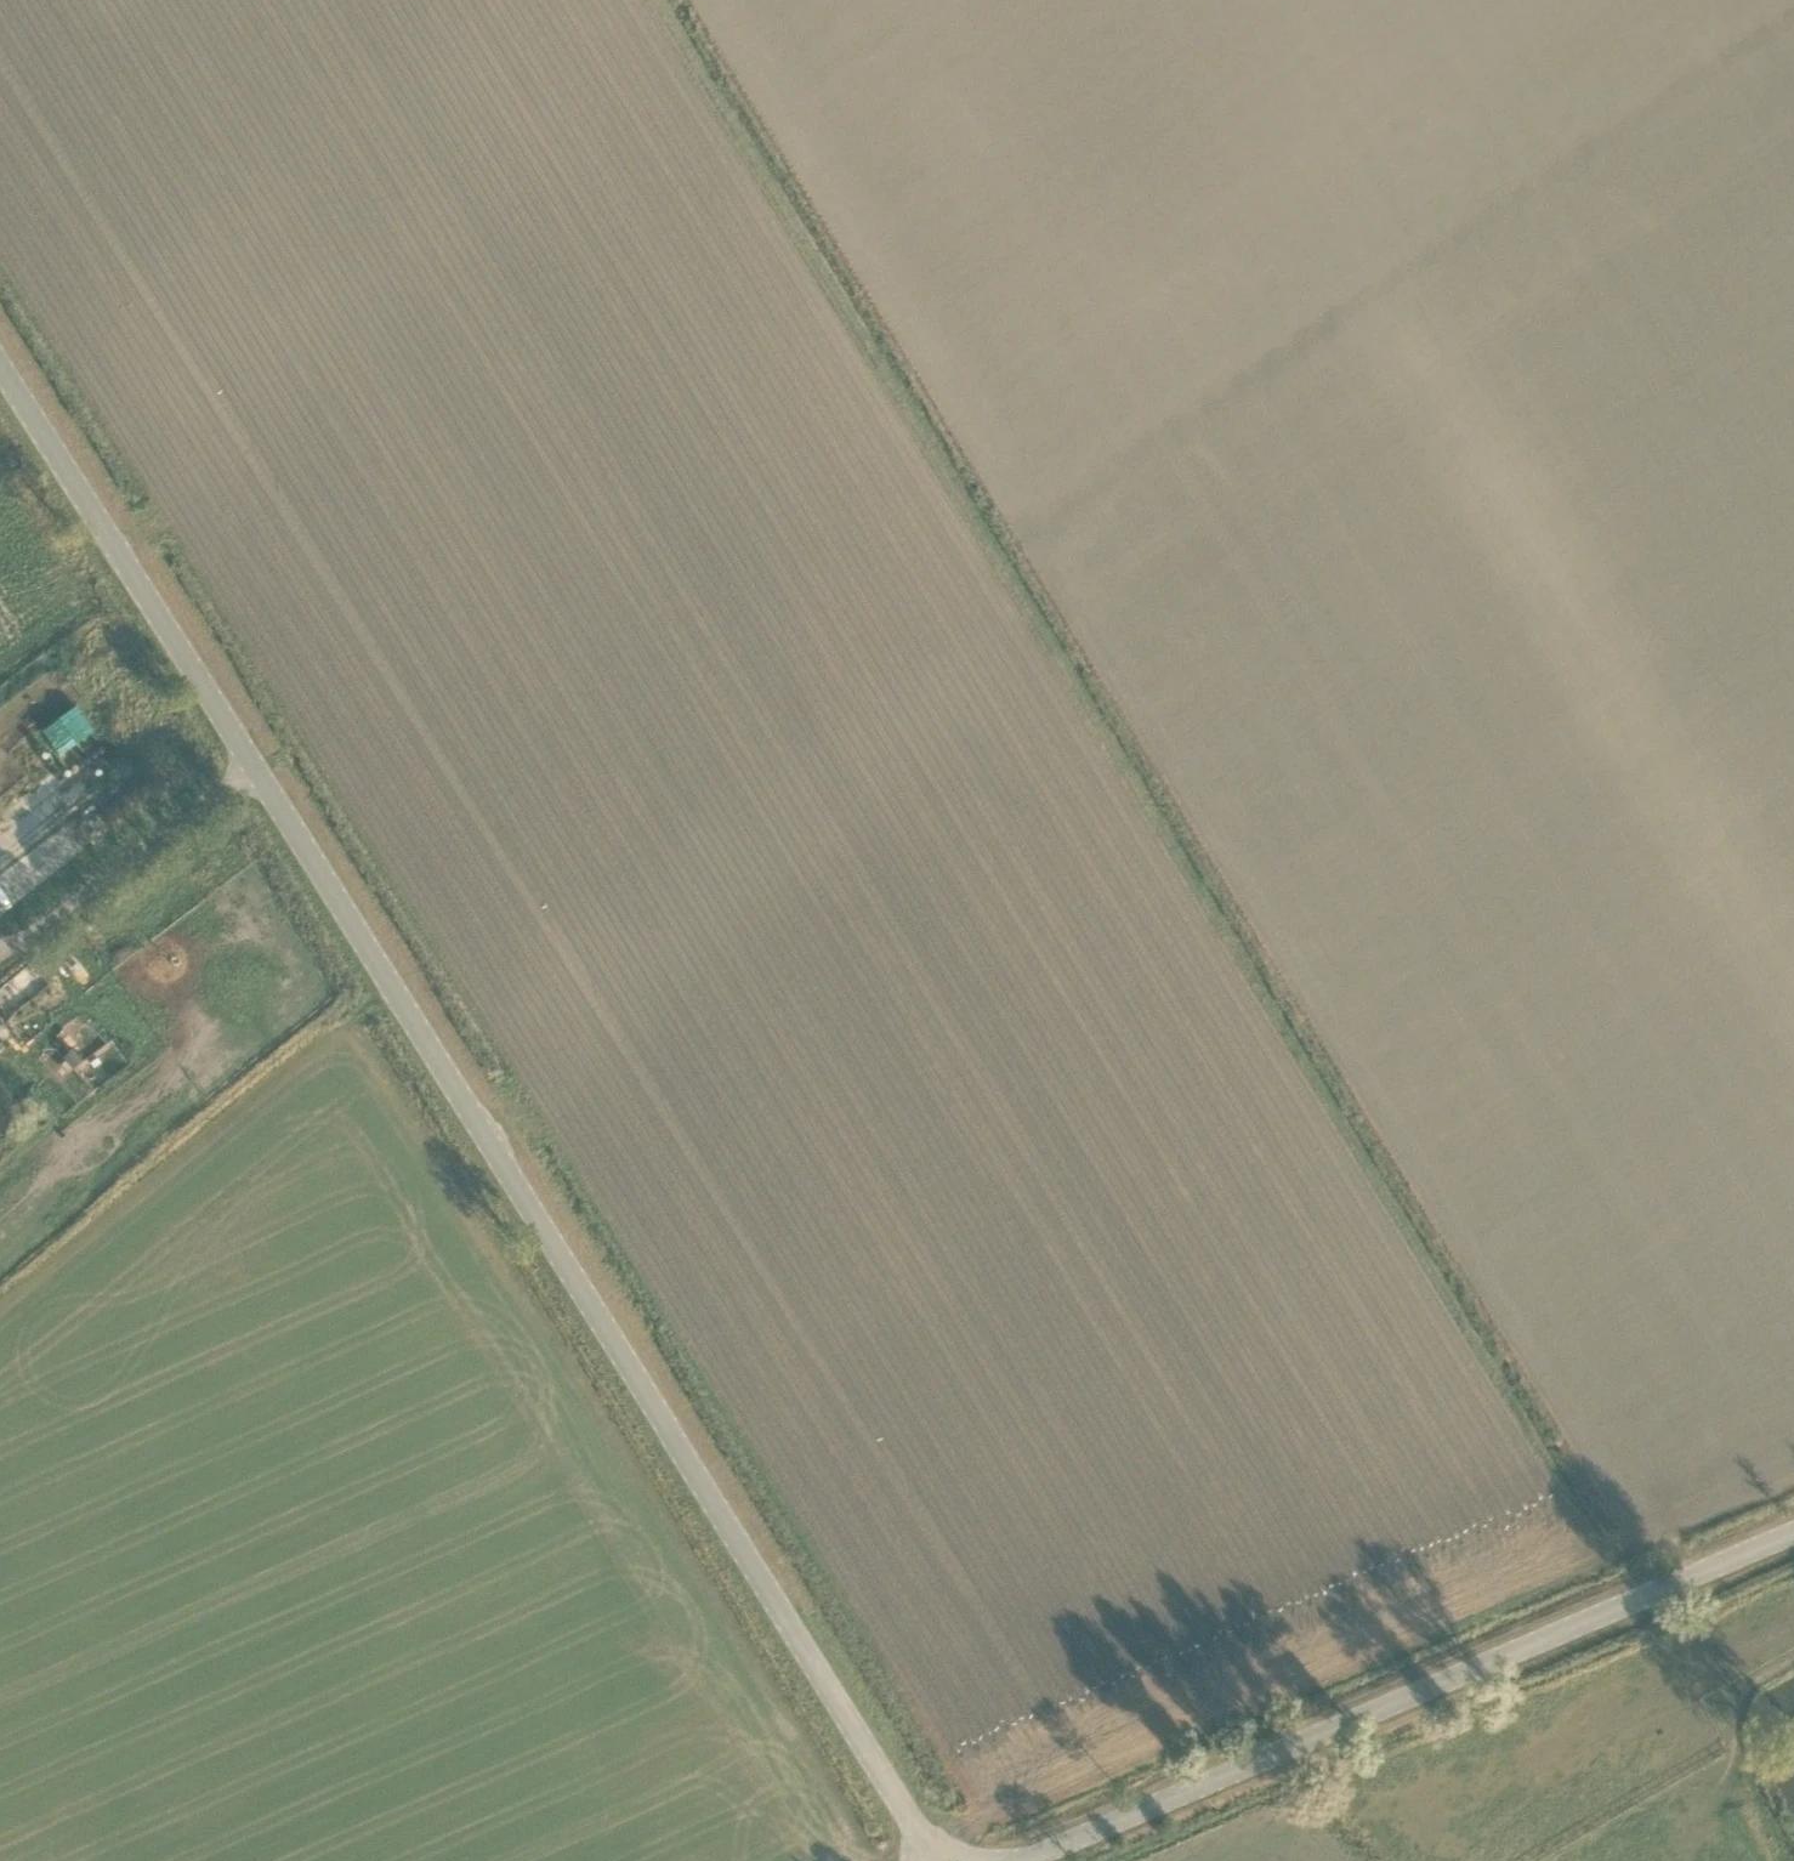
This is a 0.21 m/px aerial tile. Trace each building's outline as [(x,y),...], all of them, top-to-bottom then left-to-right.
[(51,987),(39,966),(0,987),(0,1006),(4,1013),(51,987)] [(73,1049),(63,1059),(73,1069),(83,1060),(73,1049)]
